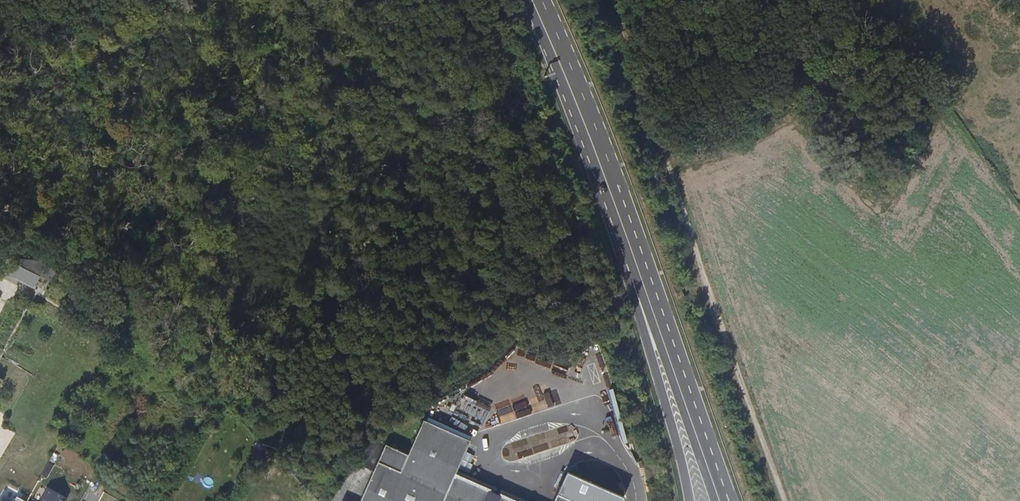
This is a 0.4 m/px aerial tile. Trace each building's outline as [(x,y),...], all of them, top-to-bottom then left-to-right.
[(25,262),(33,245),(7,244),(3,252),(25,262)] [(34,287),(40,273),(10,261),(5,275),(34,287)] [(621,421),(617,412),(608,415),(612,424),(621,421)] [(423,419),(407,454),(385,444),(359,500),(519,500),(456,473),(471,440),(423,419)] [(519,447),(533,453),(537,443),(522,437),(519,447)] [(557,493),(574,500),(623,500),(624,498),(566,472),(557,493)] [(67,496),(48,487),(41,500),(65,500),(67,496)]
